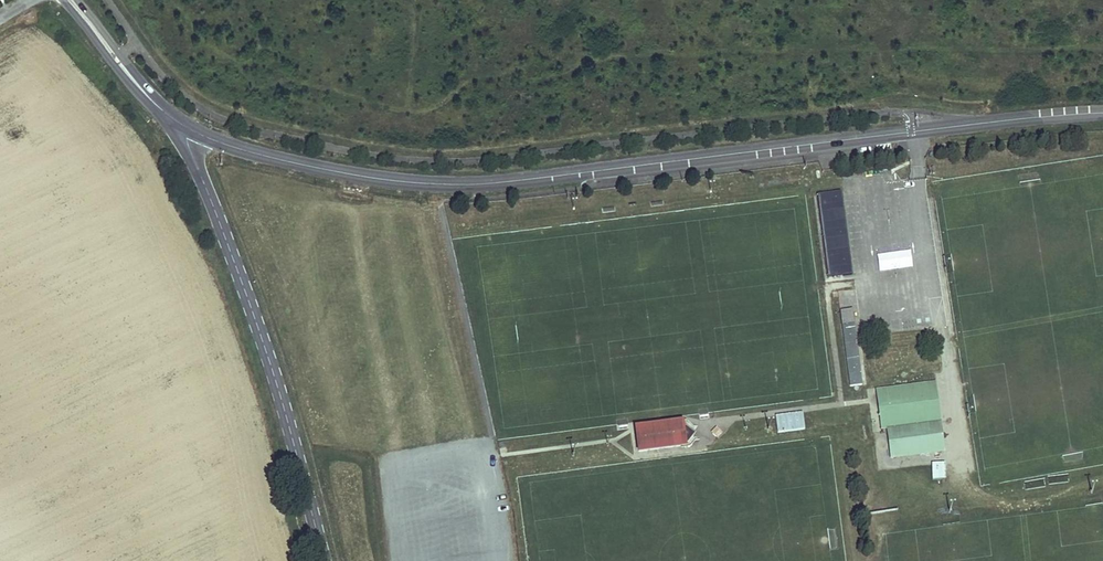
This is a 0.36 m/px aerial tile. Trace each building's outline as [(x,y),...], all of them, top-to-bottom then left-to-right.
[(818,195),(828,278),(852,275),(841,192),(818,195)] [(842,334),(856,332),(854,319),(840,321),(842,334)] [(863,384),(856,332),(842,334),(850,386),(863,384)] [(923,385),(933,451),(945,450),(935,383),(923,385)] [(877,391),(883,429),(890,428),(891,437),(890,437),(893,457),(933,451),(923,385),(877,391)] [(777,433),(805,430),(803,412),(774,416),(777,433)] [(683,421),(635,428),(638,454),(687,448),(683,421)]
